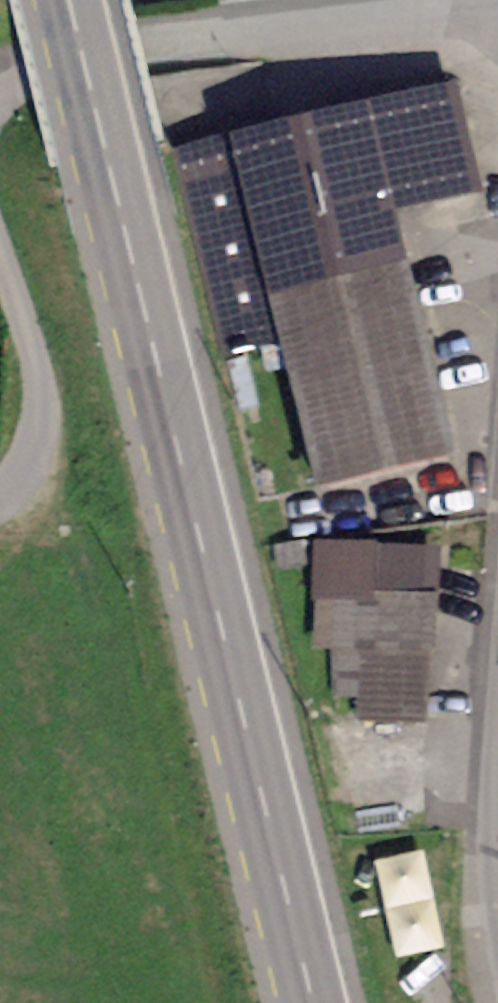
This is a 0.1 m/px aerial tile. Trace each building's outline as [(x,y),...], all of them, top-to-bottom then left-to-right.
[(458,84),(234,141),(325,494),(459,460),(402,241),(492,218),(458,84)] [(447,553),(314,542),(308,609),(319,606),(315,652),(331,654),(327,703),(356,705),(355,723),(432,730),(447,553)] [(402,954),(449,944),(428,847),(381,858),(402,954)]
